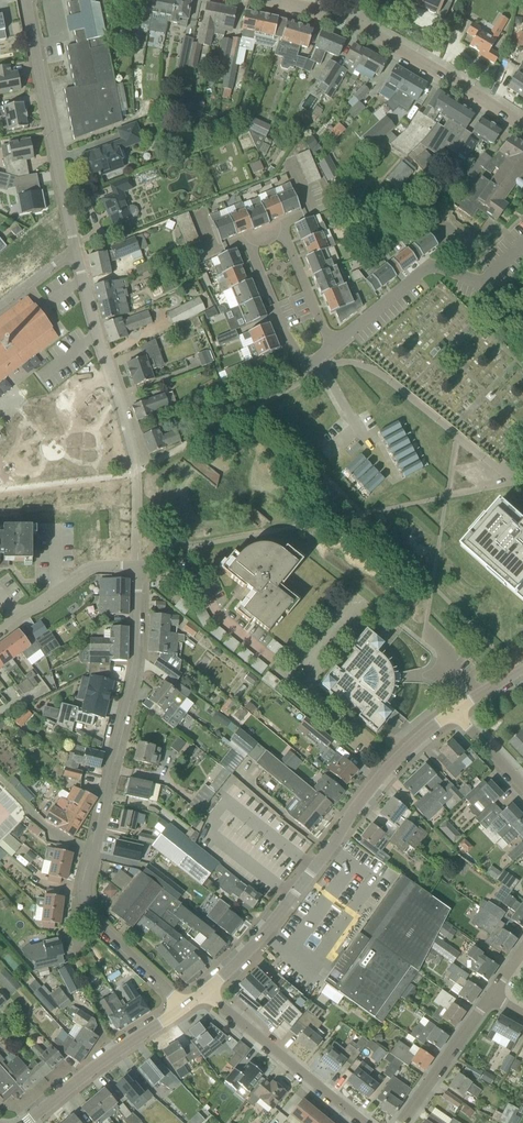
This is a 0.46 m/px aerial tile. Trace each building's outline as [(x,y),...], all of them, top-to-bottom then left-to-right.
[(120,0),(79,0),(79,1),(69,3),(77,45),(67,47),(75,88),(65,90),(74,139),(75,139),(75,138),(123,122),(121,112),(128,111),(122,84),(116,85),(104,28),(109,28),(111,15),(119,16),(122,2),(120,1),(120,0)] [(153,0),(143,0),(138,24),(148,26),(148,21),(153,0)] [(175,0),(153,0),(148,21),(148,26),(147,29),(164,33),(167,21),(168,15),(171,16),(175,0)] [(189,11),(191,0),(189,0),(175,0),(171,16),(168,15),(167,21),(177,23),(176,24),(187,26),(189,11)] [(414,1),(418,2),(417,5),(428,10),(429,12),(434,14),(436,13),(444,17),(452,0),(414,0),(414,1)] [(203,22),(198,45),(192,43),(188,66),(196,68),(198,56),(201,45),(211,47),(213,34),(212,34),(214,24),(212,24),(216,5),(207,4),(204,23),(203,22)] [(236,9),(216,5),(212,24),(214,24),(212,34),(213,34),(224,36),(225,32),(231,33),(236,9)] [(243,31),(241,38),(252,40),(256,23),(264,24),(265,16),(246,11),(241,31),(243,31)] [(287,20),(265,16),(264,24),(256,23),(252,40),(255,41),(254,45),(277,50),(280,40),(281,38),(286,21),(287,20)] [(488,37),(479,31),(481,28),(472,23),(467,33),(475,37),(470,46),(486,56),(485,58),(494,64),(500,55),(491,50),(496,41),(508,20),(501,16),(488,37)] [(286,21),(281,38),(280,40),(277,50),(275,55),(283,58),(280,65),(281,68),(287,70),(290,68),(293,69),(299,48),(298,48),(299,45),(307,48),(313,29),(286,21)] [(129,24),(130,43),(130,50),(138,49),(137,23),(129,24)] [(130,43),(129,24),(119,25),(119,39),(122,39),(123,44),(130,43)] [(307,60),(303,70),(310,73),(315,63),(320,65),(321,63),(322,63),(326,52),(338,57),(345,41),(322,31),(310,60),(307,60)] [(522,46),(522,33),(521,31),(511,39),(520,49),(522,46)] [(188,60),(190,51),(193,38),(184,35),(179,58),(188,60)] [(223,89),(224,89),(222,99),(229,100),(231,90),(232,90),(242,40),(233,38),(233,41),(228,66),(223,89)] [(218,64),(228,66),(233,41),(223,39),(218,64)] [(345,61),(325,92),(324,95),(331,99),(343,80),(342,80),(348,71),(353,74),(354,72),(357,65),(365,50),(354,44),(345,61)] [(357,65),(354,72),(358,74),(369,80),(373,73),(379,76),(387,61),(365,49),(365,50),(357,65)] [(303,70),(307,60),(302,58),(298,69),(303,70)] [(317,87),(325,92),(345,61),(338,65),(330,60),(317,80),(318,81),(316,83),(319,85),(317,87)] [(522,63),(507,88),(522,98),(522,64),(522,63)] [(9,65),(0,67),(0,94),(21,90),(20,87),(22,86),(21,79),(18,79),(17,73),(11,74),(9,65)] [(379,95),(387,100),(399,91),(404,82),(408,85),(413,76),(396,66),(379,95)] [(347,83),(352,86),(357,77),(352,75),(347,83)] [(417,101),(426,84),(413,76),(408,85),(404,82),(399,91),(383,105),(391,114),(397,109),(407,115),(416,100),(417,101)] [(353,96),(359,102),(368,93),(370,91),(363,85),(353,96)] [(440,115),(451,99),(438,91),(427,107),(428,107),(423,115),(418,112),(408,127),(402,120),(394,127),(381,139),(394,149),(406,155),(420,143),(424,140),(442,116),(440,115)] [(424,140),(420,143),(438,154),(444,145),(458,153),(474,129),(468,126),(475,114),(451,99),(440,115),(442,116),(424,140)] [(354,118),(364,108),(359,102),(348,112),(354,118)] [(23,103),(0,108),(0,109),(1,112),(0,112),(0,118),(5,117),(8,131),(28,127),(23,103)] [(248,129),(248,130),(258,153),(271,126),(253,118),(248,129)] [(381,139),(394,127),(386,118),(363,137),(372,147),(381,139)] [(494,144),(502,131),(481,118),(474,129),(458,153),(457,154),(458,155),(466,159),(476,142),(479,144),(482,140),(487,144),(489,141),(494,144)] [(119,131),(123,141),(125,148),(142,141),(136,125),(119,131)] [(511,137),(499,151),(522,167),(522,144),(511,137)] [(18,178),(29,176),(26,160),(34,158),(30,140),(27,141),(26,138),(19,140),(20,142),(9,144),(11,155),(3,159),(6,175),(10,176),(18,178)] [(121,164),(115,144),(114,144),(99,150),(100,152),(86,157),(94,178),(98,176),(99,177),(101,176),(101,175),(110,171),(109,169),(121,164)] [(296,156),(298,161),(311,156),(309,151),(296,156)] [(440,169),(439,168),(425,151),(413,161),(418,167),(428,179),(429,179),(439,170),(440,169)] [(491,160),(483,169),(491,174),(495,168),(498,170),(489,183),(480,177),(466,198),(461,195),(454,205),(472,218),(479,208),(496,220),(507,204),(503,201),(515,184),(521,189),(522,187),(522,167),(499,151),(491,160)] [(483,169),(491,160),(484,154),(466,173),(473,180),(483,169)] [(314,162),(311,156),(298,161),(301,167),(314,162)] [(328,156),(317,163),(328,180),(339,173),(328,156)] [(260,160),(249,164),(252,174),(263,170),(260,160)] [(301,167),(303,173),(316,168),(314,162),(301,167)] [(386,180),(398,190),(413,173),(401,162),(386,180)] [(303,173),(306,179),(319,174),(316,168),(303,173)] [(10,176),(6,175),(0,174),(0,189),(7,191),(10,176)] [(321,180),(319,174),(306,179),(308,185),(321,180)] [(114,226),(125,222),(137,217),(139,213),(137,208),(132,205),(129,207),(123,193),(133,189),(129,178),(111,185),(114,195),(103,199),(107,210),(108,209),(114,226)] [(46,209),(44,198),(42,191),(40,191),(38,183),(17,188),(19,196),(17,196),(19,204),(21,214),(27,213),(33,212),(33,214),(41,212),(41,210),(46,209)] [(300,209),(290,183),(281,186),(284,193),(277,196),(276,197),(283,213),(284,215),(284,216),(284,215),(300,209)] [(268,222),(269,224),(268,221),(284,215),(283,213),(276,197),(277,196),(274,190),(266,193),(268,200),(261,203),(268,222)] [(251,226),(252,228),(253,231),(254,230),(253,230),(269,224),(268,222),(261,203),(259,198),(251,202),(253,209),(246,212),(251,226)] [(246,212),(242,203),(234,206),(237,213),(229,216),(236,235),(237,235),(237,234),(252,228),(251,226),(246,212)] [(229,216),(228,216),(229,216),(222,219),(219,212),(210,216),(220,242),(221,241),(236,235),(229,216)] [(191,218),(188,213),(175,218),(178,223),(191,218)] [(322,233),(327,231),(323,223),(316,225),(313,218),(314,218),(313,217),(294,225),(295,226),(295,225),(301,241),(303,240),(322,233)] [(191,218),(178,223),(180,229),(193,224),(191,218)] [(193,224),(180,229),(182,235),(195,230),(193,224)] [(11,231),(15,236),(22,231),(18,225),(11,231)] [(195,230),(182,235),(185,241),(198,236),(195,230)] [(310,256),(312,255),(326,249),(326,250),(335,246),(332,238),(325,240),(322,233),(303,240),(301,241),(301,242),(304,241),(310,256)] [(417,261),(416,262),(417,262),(416,261),(422,256),(423,257),(437,246),(438,246),(428,233),(428,234),(414,245),(414,244),(413,245),(408,249),(407,249),(417,261)] [(142,234),(135,238),(111,248),(112,251),(106,252),(105,252),(88,256),(93,278),(111,274),(109,263),(140,250),(148,247),(142,234)] [(198,236),(185,241),(187,247),(200,242),(198,236)] [(240,266),(242,265),(236,250),(237,250),(236,249),(217,257),(217,258),(218,257),(221,265),(214,268),(217,276),(222,274),(240,266)] [(334,268),(334,267),(326,250),(326,249),(312,255),(310,256),(305,258),(306,258),(313,276),(313,277),(314,276),(313,276),(334,268)] [(396,277),(396,278),(396,277),(396,276),(401,272),(402,273),(403,273),(402,272),(416,262),(417,261),(407,249),(408,249),(407,249),(407,250),(393,260),(392,260),(393,261),(387,265),(396,277)] [(387,265),(387,264),(386,265),(372,276),(372,275),(372,276),(366,280),(365,280),(375,293),(375,292),(381,288),(381,289),(382,288),(396,277),(387,265)] [(243,265),(242,265),(240,266),(222,274),(225,282),(219,284),(222,293),(223,292),(245,283),(247,282),(241,267),(243,266),(243,265)] [(313,276),(314,276),(321,294),(321,295),(323,294),(344,285),(343,285),(336,267),(336,266),(334,267),(334,268),(313,276)] [(363,278),(358,270),(350,274),(354,281),(363,278)] [(94,285),(98,303),(116,299),(115,295),(124,293),(123,291),(129,289),(126,279),(112,282),(94,285)] [(238,307),(259,299),(259,298),(251,281),(252,281),(251,280),(247,282),(245,283),(223,292),(227,301),(235,298),(238,307)] [(323,294),(331,312),(330,313),(331,313),(335,311),(340,324),(363,307),(358,294),(351,297),(346,285),(346,284),(343,285),(344,285),(323,294)] [(28,297),(20,303),(20,304),(0,319),(0,380),(49,343),(50,343),(58,337),(51,328),(52,327),(36,306),(35,306),(28,297)] [(200,298),(168,314),(174,326),(206,310),(200,298)] [(116,299),(98,303),(102,320),(120,316),(119,316),(129,313),(127,303),(117,305),(116,299)] [(266,317),(259,299),(238,307),(231,310),(232,310),(236,321),(227,325),(231,332),(235,330),(246,326),(267,317),(266,317)] [(218,316),(214,308),(204,313),(207,320),(208,320),(208,319),(217,315),(217,316),(218,316)] [(121,319),(104,325),(110,343),(127,337),(126,332),(152,323),(148,311),(122,321),(121,319)] [(254,345),(276,335),(271,323),(242,335),(245,341),(251,338),(254,345)] [(239,339),(235,330),(231,332),(216,338),(219,347),(239,339)] [(281,348),(276,335),(254,345),(247,347),(253,360),(281,348)] [(161,355),(155,340),(140,348),(143,357),(127,363),(129,370),(128,370),(131,378),(132,378),(135,386),(154,379),(151,370),(157,368),(153,358),(161,355)] [(434,358),(442,349),(446,345),(442,341),(430,354),(434,358)] [(208,351),(197,354),(202,367),(212,363),(208,351)] [(224,371),(229,382),(252,370),(248,361),(224,371)] [(199,387),(203,394),(203,395),(218,387),(214,380),(199,387)] [(165,395),(132,406),(136,416),(138,421),(153,416),(152,412),(168,406),(169,405),(165,395)] [(163,428),(160,421),(140,428),(142,435),(149,454),(166,448),(166,447),(181,441),(177,431),(163,436),(160,429),(163,428)] [(383,438),(401,428),(397,422),(396,423),(381,431),(379,432),(383,438)] [(405,436),(402,430),(383,440),(387,446),(405,436)] [(410,444),(406,437),(388,447),(391,454),(410,444)] [(414,452),(410,445),(392,455),(396,462),(414,452)] [(418,460),(415,453),(396,463),(400,470),(418,460)] [(351,475),(366,460),(361,455),(359,456),(347,468),(345,469),(351,475)] [(357,481),(372,467),(367,461),(352,476),(357,481)] [(406,477),(421,469),(423,468),(419,461),(401,471),(404,478),(406,477)] [(363,488),(378,473),(373,468),(358,482),(363,488)] [(371,493),(383,481),(384,480),(379,474),(364,489),(369,494),(371,493)] [(501,500),(462,545),(499,578),(522,599),(522,519),(501,500)] [(32,554),(32,528),(3,528),(3,535),(0,535),(0,566),(7,566),(7,561),(32,561),(32,554)] [(286,548),(282,553),(279,551),(276,549),(272,547),(269,546),(265,546),(261,546),(258,546),(254,547),(251,548),(247,550),(244,552),(242,554),(239,557),(234,553),(220,570),(245,589),(240,594),(246,599),(235,612),(249,623),(252,620),(268,633),(284,613),(288,616),(299,602),(279,586),(281,584),(283,586),(303,561),(286,548)] [(100,580),(100,597),(129,598),(129,580),(111,580),(100,580)] [(129,615),(129,598),(100,597),(99,614),(110,614),(110,615),(129,615)] [(206,611),(197,615),(199,621),(209,617),(206,611)] [(171,626),(179,627),(179,616),(151,614),(149,643),(158,643),(159,637),(169,638),(169,640),(177,641),(178,642),(184,642),(185,635),(178,635),(178,634),(170,633),(171,626)] [(195,638),(200,632),(188,623),(182,630),(193,638),(194,637),(195,638)] [(219,641),(226,632),(216,624),(209,633),(219,641)] [(33,628),(30,630),(36,638),(44,633),(38,625),(33,628)] [(128,640),(128,627),(110,627),(110,639),(90,639),(90,644),(119,645),(119,640),(128,640)] [(393,676),(393,675),(393,674),(392,670),(390,666),(387,662),(385,659),(381,655),(377,652),(383,644),(376,638),(376,637),(366,629),(351,647),(356,651),(339,671),(335,667),(327,677),(328,678),(321,686),(329,692),(328,693),(338,701),(342,696),(362,713),(372,700),(382,708),(386,703),(389,700),(391,696),(392,691),(393,687),(394,683),(394,680),(394,679),(393,676)] [(19,630),(9,637),(21,653),(26,660),(36,653),(41,649),(40,649),(35,640),(31,635),(26,639),(19,630)] [(230,636),(224,643),(232,651),(238,643),(230,636)] [(21,653),(9,637),(0,644),(13,660),(21,653)] [(161,653),(160,660),(166,665),(172,658),(172,654),(177,655),(178,642),(177,641),(169,640),(169,638),(159,637),(158,643),(149,643),(148,652),(161,653)] [(46,658),(50,655),(61,648),(55,639),(44,646),(40,649),(41,649),(46,658)] [(266,648),(277,654),(282,645),(271,639),(266,648)] [(128,649),(128,640),(119,640),(119,645),(90,644),(89,651),(89,664),(89,676),(91,676),(110,681),(110,677),(110,675),(110,661),(128,661),(128,649)] [(0,644),(0,662),(4,667),(9,663),(12,668),(16,665),(13,660),(0,644)] [(251,666),(261,674),(267,665),(257,658),(251,666)] [(170,667),(164,673),(175,682),(180,675),(170,667)] [(53,674),(60,684),(68,679),(62,669),(53,674)] [(25,676),(27,679),(34,688),(38,684),(33,678),(36,676),(32,671),(25,676)] [(91,676),(90,678),(82,709),(61,704),(56,724),(71,732),(74,722),(92,726),(95,716),(104,719),(114,682),(110,681),(91,676)] [(156,691),(179,708),(187,699),(164,681),(156,691)] [(24,685),(19,688),(24,695),(29,692),(24,685)] [(186,697),(190,691),(183,687),(179,693),(186,697)] [(179,708),(156,691),(149,700),(154,704),(149,710),(161,720),(166,714),(171,718),(179,708)] [(372,700),(362,713),(358,717),(376,732),(385,722),(384,722),(390,714),(382,708),(372,700)] [(19,714),(13,721),(21,728),(27,721),(19,714)] [(334,740),(315,725),(306,717),(299,725),(327,748),(334,740)] [(247,755),(257,743),(240,729),(230,741),(247,755)] [(522,730),(510,742),(522,756),(522,731),(522,730)] [(442,754),(436,760),(455,779),(460,774),(459,773),(464,767),(460,763),(467,757),(464,754),(464,753),(451,740),(439,751),(442,754)] [(139,743),(135,760),(151,765),(151,764),(157,766),(161,749),(155,748),(155,747),(139,743)] [(319,823),(334,805),(313,788),(313,789),(289,769),(280,762),(257,743),(247,755),(256,762),(255,764),(263,770),(301,801),(300,802),(306,807),(305,808),(309,811),(307,813),(319,823)] [(66,767),(77,770),(78,764),(82,764),(82,765),(100,769),(104,754),(86,749),(85,753),(75,750),(74,754),(68,752),(64,767),(66,767)] [(289,769),(298,759),(289,751),(280,762),(289,769)] [(336,753),(324,767),(338,778),(346,785),(358,771),(349,764),(341,757),(336,753)] [(425,764),(413,776),(438,801),(446,793),(438,785),(441,782),(436,776),(425,764)] [(83,772),(77,770),(66,767),(64,776),(81,781),(83,772)] [(216,793),(216,792),(230,774),(223,769),(209,787),(206,785),(191,805),(201,813),(216,793)] [(313,788),(334,805),(345,792),(324,776),(313,788)] [(439,802),(438,801),(413,776),(403,785),(414,797),(419,792),(423,797),(414,806),(424,816),(439,802)] [(127,796),(157,802),(161,785),(130,778),(127,796)] [(490,781),(487,785),(483,781),(464,798),(472,806),(478,801),(486,809),(493,803),(494,804),(503,795),(501,793),(501,791),(499,789),(497,789),(490,781)] [(466,784),(459,791),(465,797),(471,790),(466,784)] [(457,804),(463,798),(453,786),(446,792),(457,804)] [(97,798),(81,790),(74,787),(66,799),(73,804),(73,803),(88,813),(97,798)] [(407,810),(406,809),(392,798),(380,814),(393,826),(394,824),(399,828),(394,834),(413,850),(415,851),(428,834),(419,828),(418,829),(407,820),(412,813),(413,814),(415,810),(411,805),(407,810)] [(300,802),(289,815),(289,816),(310,833),(319,823),(307,813),(309,811),(305,808),(306,807),(300,802)] [(73,838),(88,813),(73,803),(73,804),(66,814),(53,806),(45,820),(58,828),(73,838)] [(488,816),(479,824),(486,830),(492,824),(498,831),(495,833),(501,838),(522,818),(522,816),(511,803),(500,814),(499,813),(496,816),(493,813),(493,812),(493,811),(488,816)] [(119,828),(135,831),(139,814),(123,810),(119,828)] [(475,819),(479,824),(488,816),(483,811),(475,819)] [(204,818),(198,813),(190,824),(196,829),(204,818)] [(501,838),(507,845),(519,835),(522,839),(522,818),(501,838)] [(155,828),(162,833),(168,825),(162,820),(155,828)] [(26,828),(38,836),(42,829),(30,821),(26,828)] [(439,828),(454,843),(462,836),(447,821),(439,828)] [(194,844),(199,834),(195,831),(190,838),(188,840),(169,824),(168,825),(162,833),(158,838),(152,845),(177,865),(202,886),(202,885),(214,870),(219,873),(223,867),(220,865),(194,844)] [(408,856),(413,850),(394,834),(390,839),(384,834),(372,824),(361,838),(380,853),(388,842),(400,851),(401,851),(403,853),(408,856)] [(186,835),(190,838),(195,831),(191,829),(186,835)] [(152,845),(158,838),(139,833),(137,841),(152,845)] [(7,853),(12,857),(18,849),(6,838),(0,845),(0,846),(7,853)] [(467,853),(472,847),(464,839),(458,844),(467,853)] [(113,856),(139,862),(142,846),(116,841),(113,856)] [(507,856),(513,862),(522,853),(522,843),(522,842),(507,856)] [(26,866),(36,855),(24,845),(14,856),(26,866)] [(68,847),(57,845),(52,863),(69,867),(72,853),(67,852),(68,847)] [(66,880),(69,867),(52,863),(48,881),(60,883),(61,879),(66,880)] [(162,889),(173,897),(180,888),(149,864),(142,874),(162,889)] [(253,909),(261,897),(223,867),(219,873),(222,875),(215,885),(230,896),(233,893),(239,898),(239,899),(244,903),(243,906),(249,911),(251,907),(253,909)] [(504,870),(495,879),(502,885),(511,891),(518,881),(504,870)] [(161,889),(141,873),(111,911),(133,927),(146,909),(161,889)] [(445,921),(451,910),(415,884),(400,874),(324,982),(344,996),(374,1017),(374,1018),(382,1023),(401,996),(410,983),(412,981),(418,973),(418,972),(424,961),(430,948),(444,922),(445,921)] [(511,891),(502,885),(494,898),(503,904),(510,908),(510,907),(517,911),(511,919),(522,928),(522,905),(522,904),(522,905),(516,901),(516,900),(509,895),(512,891),(511,891)] [(146,909),(147,910),(159,919),(168,908),(174,913),(172,915),(191,931),(187,935),(201,947),(200,948),(214,959),(216,959),(230,944),(230,942),(228,940),(194,913),(182,904),(181,903),(173,897),(162,889),(161,889),(146,909)] [(47,890),(46,899),(37,898),(36,905),(39,908),(44,908),(62,910),(63,897),(58,896),(59,892),(47,890)] [(232,908),(221,898),(206,916),(230,935),(236,927),(238,929),(243,923),(229,911),(232,908)] [(504,924),(499,921),(482,909),(487,903),(482,900),(478,906),(481,908),(471,922),(479,928),(480,928),(490,935),(491,933),(497,937),(492,944),(491,947),(499,953),(501,951),(506,954),(517,940),(501,929),(504,924)] [(487,903),(482,909),(499,921),(505,913),(489,901),(488,902),(487,902),(487,903)] [(42,926),(54,928),(55,923),(60,924),(62,910),(44,908),(42,926)] [(156,949),(166,961),(174,970),(174,971),(185,984),(186,983),(191,983),(199,976),(204,972),(204,967),(205,966),(200,960),(205,956),(181,936),(159,919),(147,910),(139,922),(165,941),(156,949)] [(444,922),(430,948),(441,957),(452,964),(459,954),(442,942),(446,937),(452,929),(452,928),(444,922)] [(44,943),(31,946),(29,944),(20,951),(28,961),(29,962),(40,959),(47,958),(64,954),(60,939),(43,943),(44,943)] [(475,962),(476,962),(482,966),(476,973),(487,981),(498,966),(481,955),(482,953),(473,946),(466,956),(475,962)] [(96,948),(90,952),(96,962),(102,957),(96,948)] [(90,952),(79,959),(85,969),(96,962),(90,952)] [(450,989),(471,1005),(481,990),(468,981),(465,980),(468,975),(452,964),(444,976),(455,983),(450,989)] [(68,966),(57,971),(67,989),(77,983),(68,966)] [(261,994),(265,998),(267,996),(271,999),(271,1000),(280,991),(275,986),(270,981),(270,979),(267,976),(265,976),(257,968),(239,986),(240,987),(243,990),(237,996),(236,995),(236,996),(240,1000),(247,1007),(261,994)] [(12,995),(21,986),(5,969),(0,973),(0,983),(12,995)] [(277,1029),(279,1026),(288,1033),(298,1021),(297,1021),(307,1010),(318,1020),(325,1012),(303,997),(304,996),(282,978),(275,986),(280,991),(271,1000),(271,999),(263,1008),(258,1004),(265,998),(261,994),(247,1007),(268,1028),(269,1027),(270,1025),(277,1030),(277,1029)] [(130,1024),(149,1012),(145,1005),(146,1004),(147,1001),(144,997),(141,996),(139,997),(130,983),(123,987),(132,1002),(124,1008),(122,1009),(127,1016),(126,1017),(130,1024)] [(34,994),(51,1013),(58,1007),(41,987),(34,994)] [(49,995),(58,1006),(61,1011),(71,1004),(59,987),(49,995)] [(439,1006),(432,1017),(440,1023),(443,1019),(455,1028),(465,1013),(453,1004),(456,1000),(442,990),(433,1002),(439,1006)] [(120,1030),(130,1024),(126,1017),(127,1016),(122,1009),(124,1008),(114,993),(108,997),(100,1002),(109,1017),(116,1030),(120,1031),(120,1030)] [(72,1020),(76,1023),(75,1025),(82,1029),(83,1027),(92,1033),(97,1027),(95,1020),(73,1006),(67,1015),(73,1019),(72,1020)] [(297,1021),(298,1021),(307,1029),(297,1041),(311,1052),(321,1040),(320,1040),(325,1034),(318,1029),(323,1024),(318,1020),(307,1010),(297,1021)] [(496,1033),(503,1037),(511,1022),(499,1015),(487,1038),(492,1041),(496,1033)] [(439,1049),(448,1037),(436,1027),(428,1021),(424,1027),(418,1022),(409,1035),(423,1045),(426,1040),(427,1040),(426,1040),(439,1049)] [(511,1022),(503,1037),(510,1041),(506,1049),(511,1051),(522,1029),(511,1022)] [(191,1041),(190,1041),(192,1043),(201,1055),(205,1060),(206,1060),(205,1059),(213,1053),(207,1045),(215,1039),(221,1044),(227,1037),(227,1038),(227,1037),(210,1023),(210,1024),(207,1028),(200,1023),(190,1031),(195,1038),(191,1041)] [(98,1037),(92,1033),(83,1027),(82,1029),(75,1025),(68,1035),(90,1050),(98,1037)] [(54,1042),(65,1054),(80,1064),(90,1050),(68,1035),(63,1043),(57,1038),(54,1042)] [(360,1053),(366,1046),(369,1041),(362,1036),(356,1044),(352,1041),(349,1045),(345,1050),(336,1043),(334,1042),(331,1045),(332,1047),(332,1048),(329,1046),(323,1053),(325,1055),(321,1061),(335,1073),(344,1061),(350,1066),(352,1062),(353,1063),(360,1053)] [(371,1040),(369,1041),(366,1046),(374,1053),(370,1058),(378,1064),(387,1053),(371,1040)] [(390,1054),(403,1063),(407,1066),(411,1061),(412,1062),(411,1062),(424,1071),(433,1058),(420,1050),(415,1057),(408,1052),(410,1049),(399,1042),(390,1054)] [(177,1043),(163,1052),(175,1071),(195,1059),(201,1055),(192,1043),(182,1050),(177,1043)] [(44,1053),(40,1048),(36,1044),(31,1049),(43,1062),(43,1061),(52,1070),(64,1059),(52,1046),(44,1053)] [(51,1071),(52,1070),(43,1061),(43,1062),(39,1065),(35,1061),(27,1068),(12,1052),(4,1060),(8,1064),(3,1069),(24,1093),(25,1094),(51,1071)] [(234,1069),(243,1059),(236,1053),(227,1063),(234,1069)] [(383,1074),(391,1080),(392,1077),(399,1067),(399,1068),(403,1063),(390,1054),(389,1053),(384,1059),(390,1063),(383,1074)] [(4,1060),(0,1055),(0,1099),(3,1102),(11,1094),(14,1097),(19,1097),(24,1093),(3,1069),(8,1064),(4,1060)] [(507,1055),(499,1070),(506,1074),(514,1058),(507,1055)] [(521,1063),(514,1059),(509,1069),(516,1072),(521,1063)] [(171,1091),(181,1083),(162,1063),(156,1068),(149,1060),(138,1070),(152,1087),(158,1082),(171,1091)] [(235,1069),(225,1081),(236,1091),(240,1086),(248,1092),(263,1074),(249,1062),(240,1073),(235,1069)] [(347,1082),(357,1090),(367,1077),(362,1073),(367,1066),(362,1062),(354,1073),(347,1082)] [(482,1073),(467,1065),(464,1071),(479,1079),(482,1073)] [(373,1081),(367,1077),(357,1090),(368,1099),(375,1090),(383,1079),(378,1074),(373,1081)] [(463,1096),(466,1092),(476,1099),(482,1091),(472,1083),(458,1074),(449,1087),(463,1096)] [(152,1096),(138,1079),(132,1083),(126,1076),(115,1085),(131,1104),(141,1095),(146,1101),(152,1096)] [(411,1089),(392,1077),(391,1080),(378,1098),(384,1102),(379,1108),(392,1117),(401,1104),(401,1103),(411,1089)] [(266,1079),(259,1087),(254,1093),(272,1109),(286,1093),(273,1082),(271,1084),(266,1079)] [(93,1099),(105,1113),(109,1118),(114,1113),(110,1109),(116,1104),(104,1089),(93,1099)] [(462,1102),(446,1091),(442,1097),(458,1108),(462,1102)] [(105,1113),(93,1099),(81,1108),(94,1122),(105,1113)] [(296,1108),(290,1115),(300,1122),(302,1122),(314,1109),(303,1099),(296,1108)] [(126,1118),(124,1120),(126,1122),(141,1122),(142,1122),(133,1113),(131,1114),(122,1103),(117,1107),(126,1118)] [(500,1122),(510,1122),(511,1122),(518,1109),(507,1104),(502,1114),(495,1111),(491,1118),(500,1122)] [(470,1116),(474,1110),(465,1105),(461,1111),(470,1116)] [(431,1114),(426,1121),(425,1121),(424,1122),(450,1122),(453,1119),(452,1119),(451,1119),(434,1108),(431,1114)] [(314,1109),(302,1122),(321,1122),(325,1118),(314,1109)]
